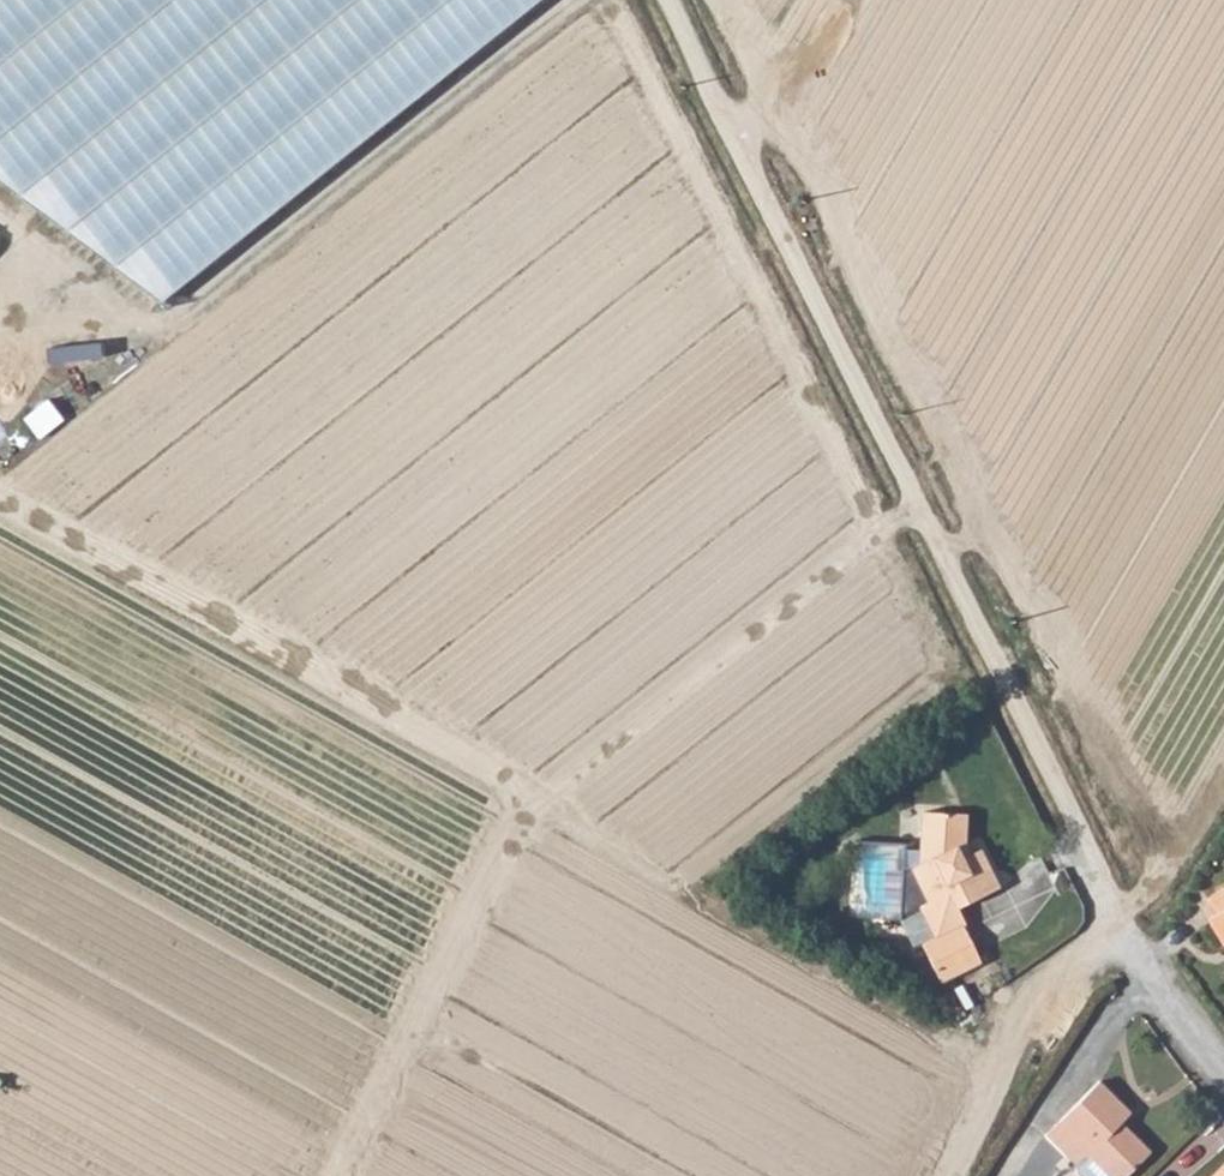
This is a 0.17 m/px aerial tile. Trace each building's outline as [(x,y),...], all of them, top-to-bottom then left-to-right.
[(159,284),(528,0),(0,0),(0,172),(159,284)] [(28,416),(40,433),(62,416),(49,400),(28,416)] [(919,944),(937,981),(978,962),(960,925),(963,924),(955,907),(996,888),(976,845),(967,849),(959,834),(960,814),(920,811),(917,864),(910,868),(925,899),(917,903),(934,937),(919,944)] [(1202,898),(1212,915),(1205,919),(1220,945),(1223,943),(1223,886),(1202,898)] [(1045,1131),(1075,1162),(1087,1150),(1112,1175),(1120,1175),(1148,1148),(1118,1118),(1126,1110),(1097,1080),(1045,1131)] [(1222,1162),(1208,1175),(1223,1175),(1223,1163),(1222,1162)]
